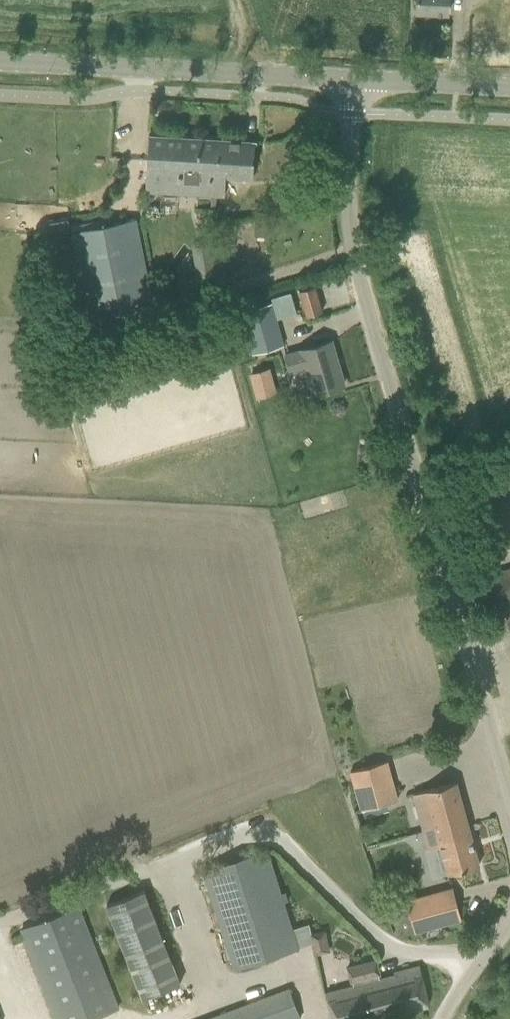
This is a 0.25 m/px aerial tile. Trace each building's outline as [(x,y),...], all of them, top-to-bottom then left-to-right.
[(447,14),(448,0),(417,0),(416,12),(447,14)] [(145,191),(224,196),(225,176),(252,178),(255,142),(148,135),(145,191)] [(69,229),(67,217),(48,220),(50,232),(69,229)] [(151,281),(142,237),(138,218),(71,231),(87,312),(154,299),(151,281)] [(193,267),(212,264),(209,247),(191,250),(193,267)] [(299,290),(307,316),(322,312),(314,286),(299,290)] [(239,312),(251,354),(283,345),(271,303),(239,312)] [(284,355),(289,373),(305,368),(312,394),(343,385),(330,341),(300,350),(300,351),(284,355)] [(492,575),(502,607),(509,605),(509,569),(492,575)] [(350,771),(361,810),(397,800),(386,761),(350,771)] [(426,841),(428,849),(440,846),(448,874),(479,865),(456,782),(413,794),(416,805),(413,806),(416,817),(419,816),(423,831),(426,841)] [(423,831),(409,835),(412,845),(426,841),(423,831)] [(201,870),(232,969),(299,948),(267,849),(201,870)] [(406,901),(414,932),(461,919),(452,888),(406,901)] [(106,905),(142,999),(180,984),(143,890),(106,905)] [(54,1018),(88,1018),(116,1008),(77,908),(19,930),(54,1018)] [(324,932),(311,935),(314,944),(312,944),(314,954),(328,950),(324,932)] [(380,979),(375,959),(345,967),(349,983),(351,983),(352,987),(326,993),(332,1018),(376,1018),(428,1006),(418,965),(393,972),(394,976),(380,979)] [(300,1018),(288,989),(209,1018),(298,1018),(300,1018)]
